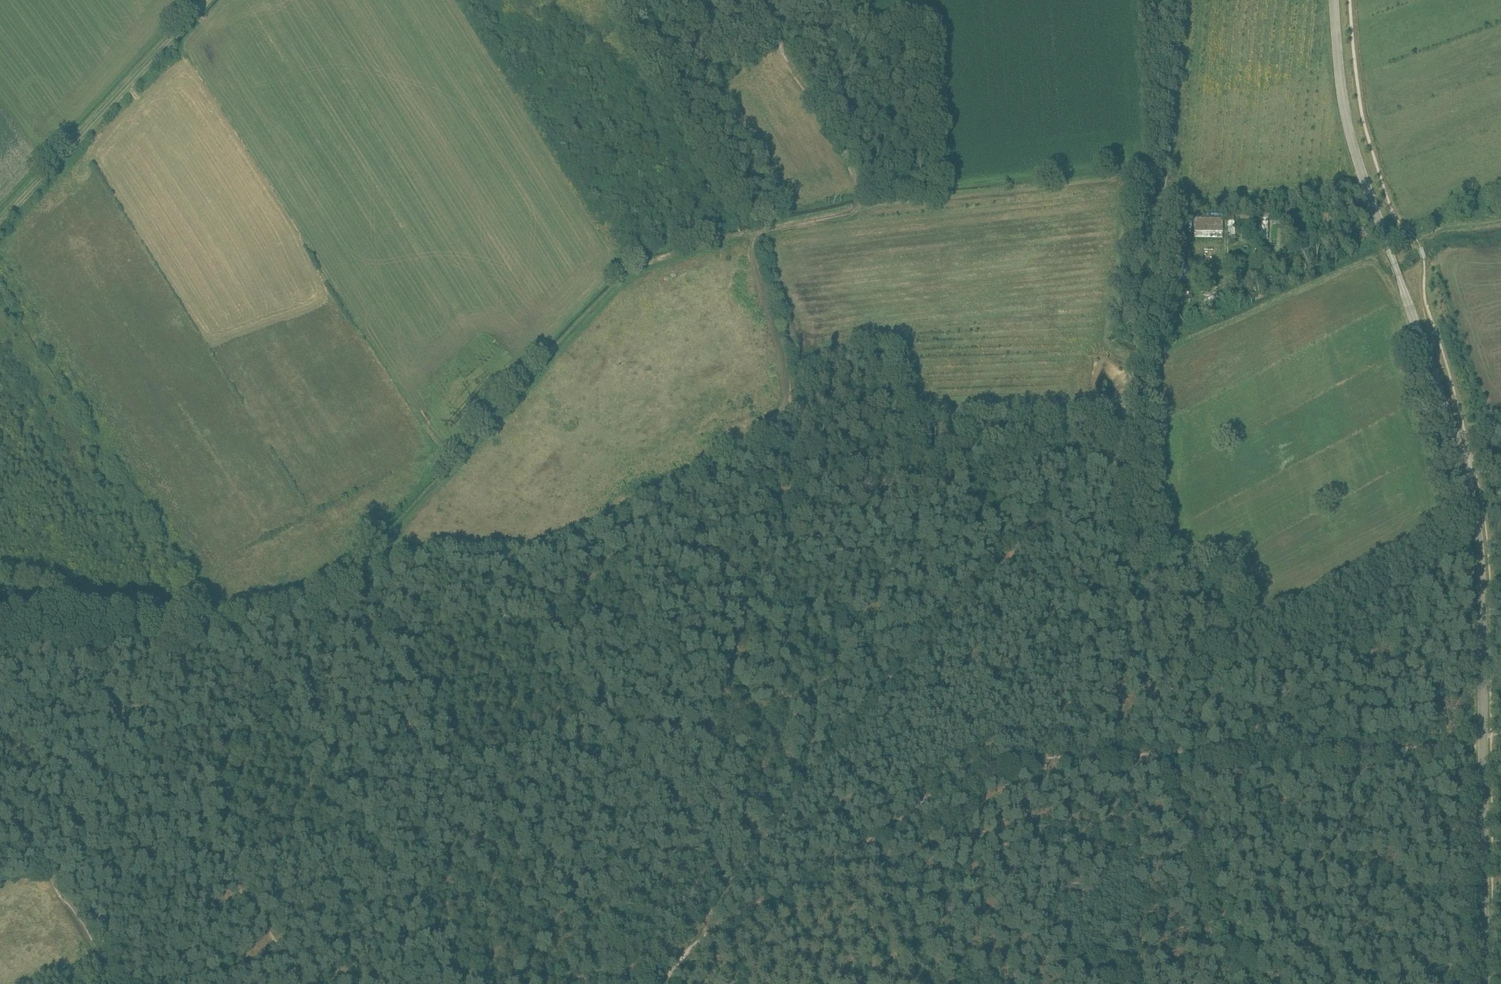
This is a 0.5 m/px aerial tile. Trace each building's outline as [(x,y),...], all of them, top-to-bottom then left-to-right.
[(1276,217),(1275,210),(1262,211),(1263,218),(1276,217)] [(1242,242),(1254,241),(1253,234),(1247,235),(1247,230),(1241,231),(1242,242)] [(1191,242),(1192,234),(1184,233),(1182,241),(1191,242)] [(1227,296),(1230,301),(1253,290),(1251,285),(1227,296)]
